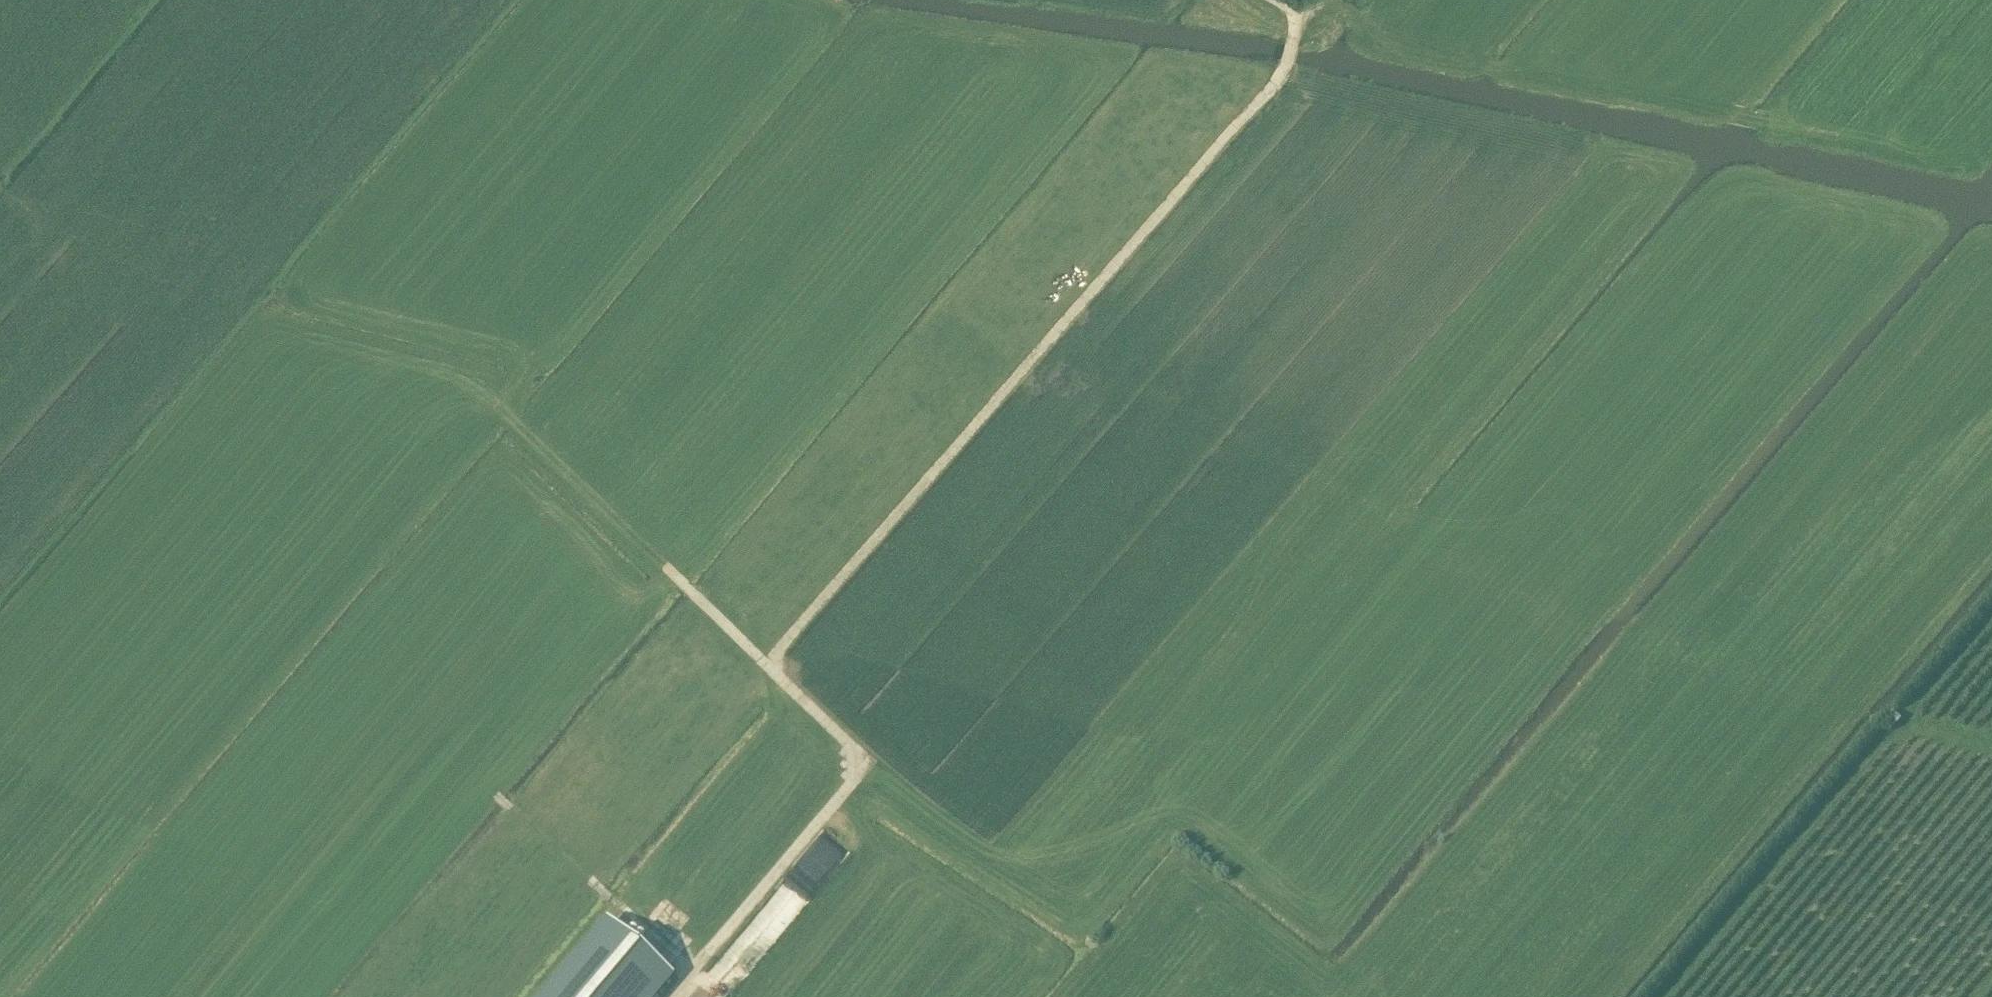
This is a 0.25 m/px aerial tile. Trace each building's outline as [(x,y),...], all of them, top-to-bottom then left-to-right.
[(1892,714),(1883,726),(1891,732),(1900,720),(1892,714)] [(609,923),(546,996),(653,996),(671,976),(609,923)]
